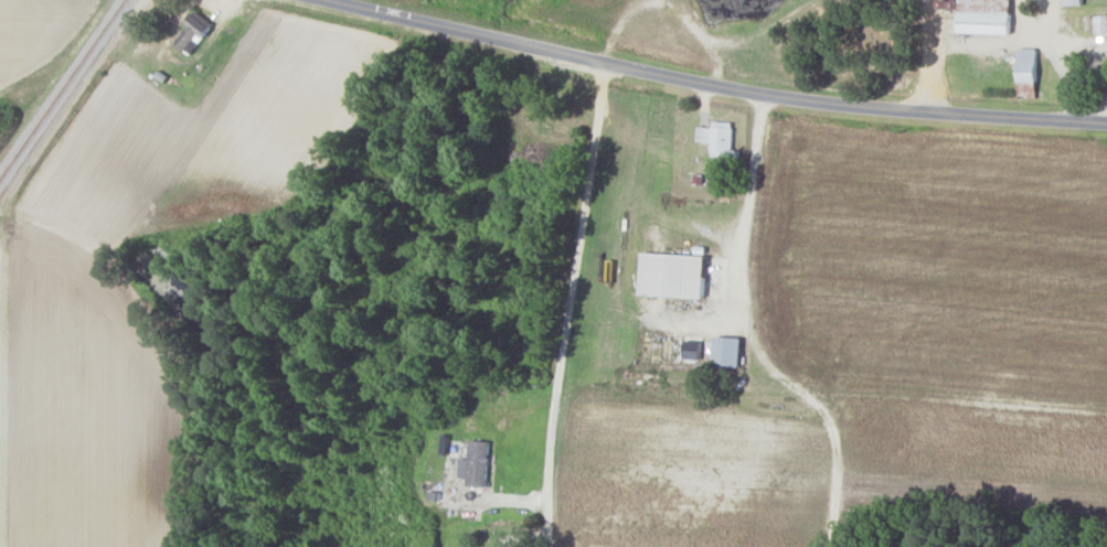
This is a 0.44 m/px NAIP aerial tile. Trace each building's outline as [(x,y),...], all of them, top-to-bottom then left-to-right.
[(958,33),(1010,34),(1011,0),(959,0),(958,33)] [(187,27),(173,42),(186,53),(212,26),(194,9),(182,21),(187,27)] [(1018,47),(1018,97),(1036,98),(1037,48),(1018,47)] [(733,121),(713,121),(713,127),(696,126),(696,141),(711,142),(711,157),(738,158),(739,149),(732,149),(733,121)] [(704,297),(706,255),(643,252),(641,294),(704,297)] [(741,337),(714,336),(713,365),(740,366),(741,337)] [(683,359),(700,359),(701,341),(684,340),(683,359)] [(467,485),(487,485),(488,441),(469,440),(469,458),(459,458),(458,477),(468,477),(467,485)]
